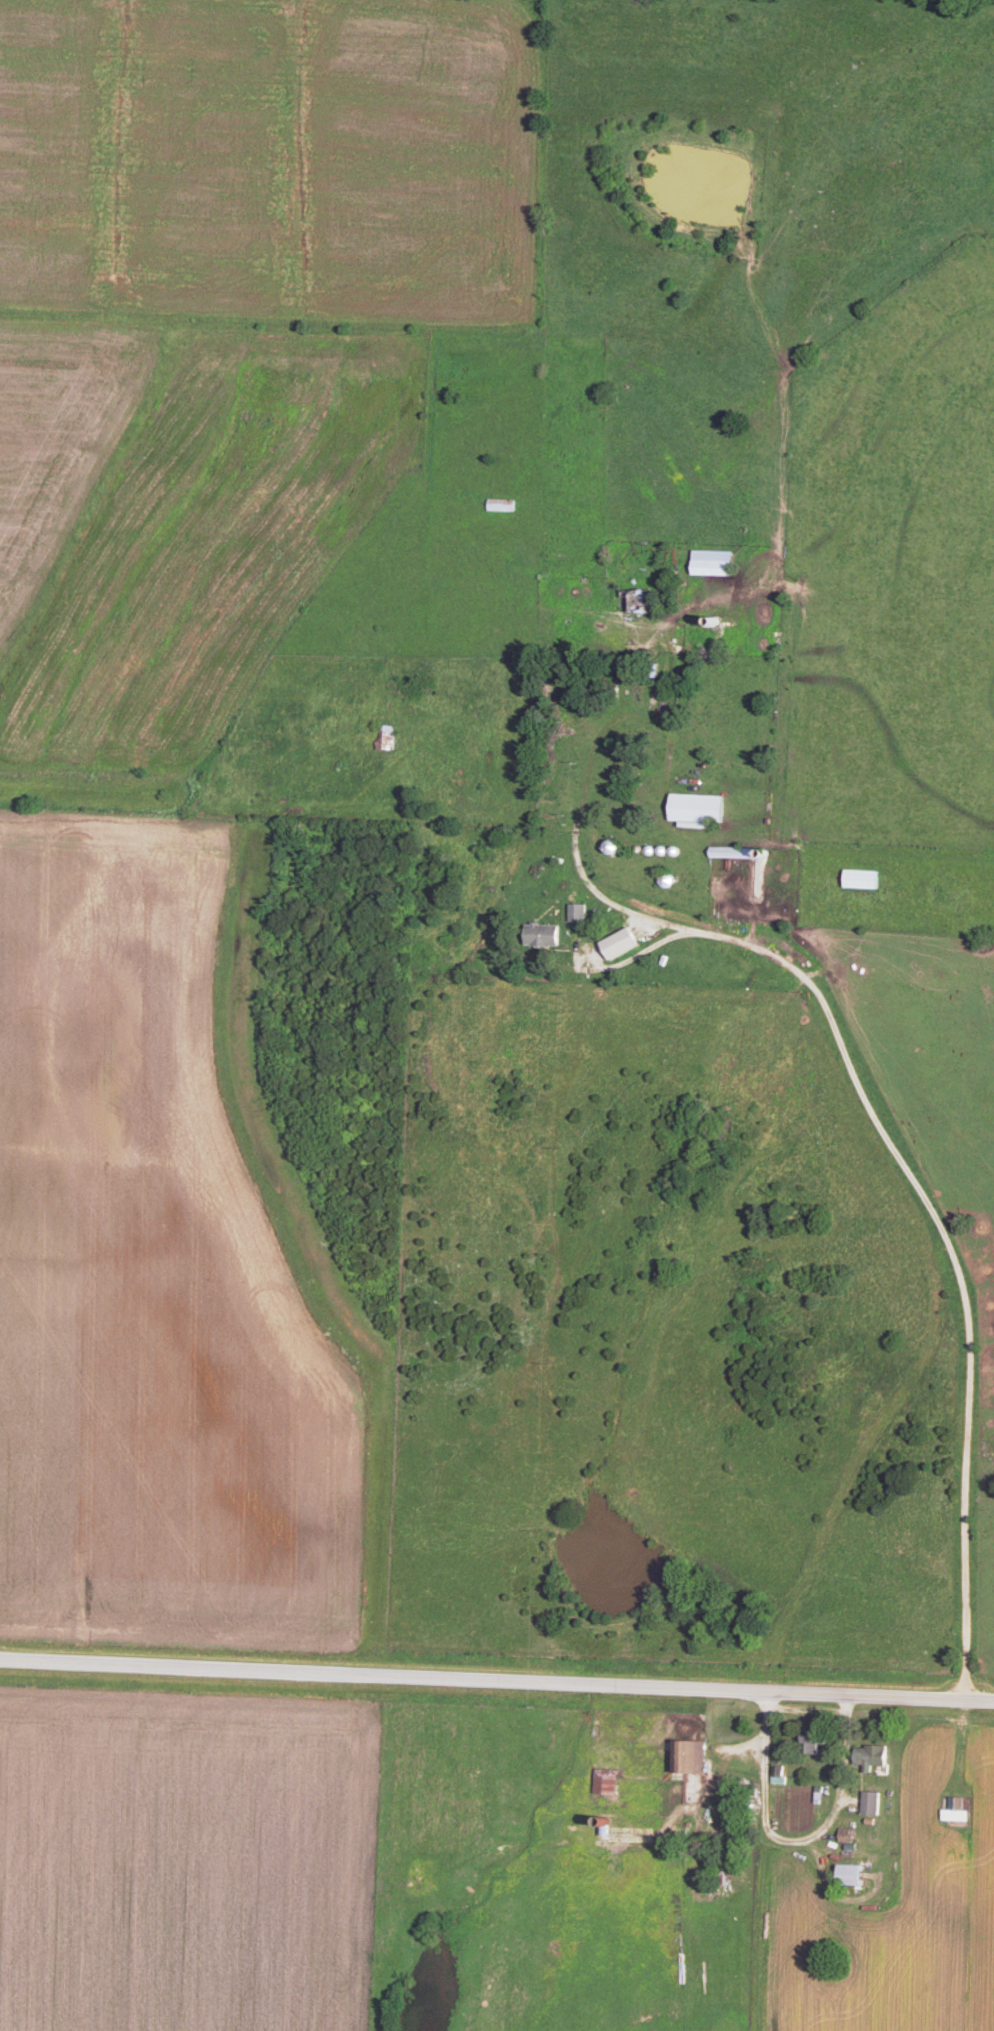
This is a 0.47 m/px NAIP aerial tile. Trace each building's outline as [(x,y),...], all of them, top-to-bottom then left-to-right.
[(696,572),(737,573),(737,548),(697,547),(696,572)] [(727,820),(728,793),(675,791),(675,818),(727,820)] [(881,887),(882,868),(848,867),(848,886),(881,887)] [(587,919),(588,902),(572,901),(571,918),(587,919)] [(529,943),(562,944),(563,922),(530,921),(529,943)] [(643,944),(635,925),(605,938),(612,956),(643,944)] [(679,1770),(709,1771),(710,1739),(680,1738),(679,1770)] [(874,1769),(875,1762),(888,1763),(889,1744),(858,1742),(857,1762),(865,1762),(864,1769),(874,1769)] [(774,1781),(786,1781),(786,1762),(774,1762),(774,1781)] [(618,1791),(619,1767),(598,1766),(597,1791),(618,1791)] [(881,1812),(882,1789),(863,1788),(862,1812),(881,1812)] [(971,1807),(964,1807),(964,1794),(951,1793),(950,1807),(944,1806),(944,1817),(970,1818),(971,1807)] [(866,1882),(866,1862),(843,1862),(842,1882),(866,1882)]
